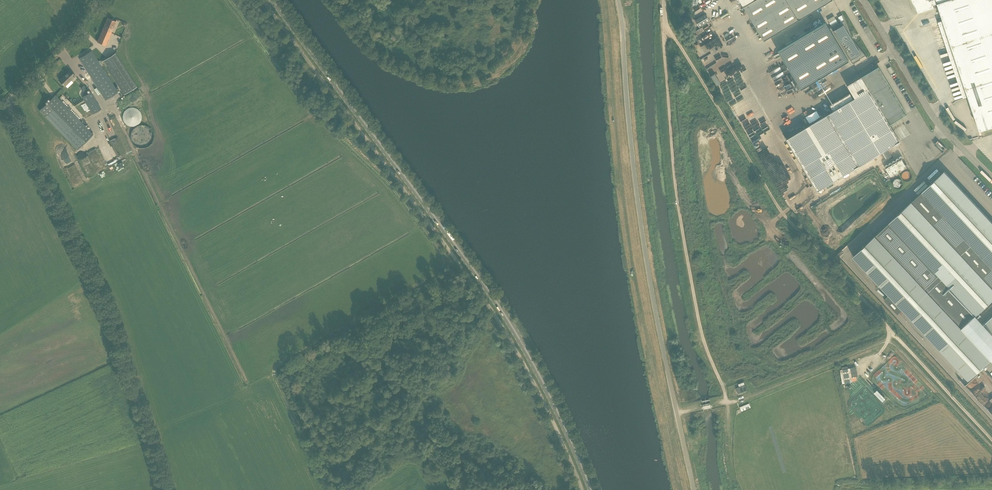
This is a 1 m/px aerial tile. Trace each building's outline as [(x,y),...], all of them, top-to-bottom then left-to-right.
[(763,41),(831,0),(739,0),(763,41)] [(919,12),(934,7),(934,4),(938,3),(980,131),(991,127),(991,0),(912,0),(919,12)] [(860,59),(859,59),(865,56),(867,58),(867,57),(853,41),(850,37),(842,15),(844,20),(838,24),(837,22),(830,26),(853,64),(860,59)] [(97,42),(102,44),(105,45),(116,21),(107,18),(97,42)] [(693,22),(696,28),(706,24),(703,18),(693,22)] [(825,21),(820,24),(777,50),(800,89),(848,60),(825,21)] [(79,58),(82,63),(106,101),(118,93),(91,51),(79,58)] [(137,86),(124,67),(115,53),(103,61),(124,95),(137,86)] [(832,111),(786,139),(817,190),(897,143),(899,141),(889,124),(906,113),(878,66),(846,85),(854,98),(853,99),(849,93),(828,105),(832,111)] [(75,76),(69,70),(59,80),(65,86),(75,76)] [(716,73),(712,76),(717,85),(721,83),(716,73)] [(90,92),(82,97),(93,114),(101,109),(90,92)] [(94,134),(55,95),(39,110),(77,150),(94,134)] [(140,116),(140,115),(140,114),(140,112),(139,110),(138,108),(136,107),(135,107),(132,106),(131,106),(129,106),(128,107),(126,108),(125,109),(124,110),(123,112),(122,113),(122,115),(123,117),(123,119),(124,120),(125,122),(127,123),(128,123),(130,124),(132,124),(133,124),(135,123),(137,122),(138,121),(139,120),(140,118),(140,116)] [(902,160),(886,170),(889,175),(905,165),(902,160)] [(968,380),(991,359),(962,328),(976,315),(991,300),(991,222),(944,171),(922,192),(912,202),(912,201),(889,222),(890,222),(875,236),(875,235),(853,256),(968,380)] [(840,370),(842,383),(852,382),(851,377),(857,376),(856,367),(848,368),(847,366),(841,367),(842,370),(840,370)] [(744,385),(736,388),(738,394),(747,391),(744,385)] [(876,390),(874,392),(883,401),(884,403),(887,400),(886,398),(885,399),(876,390)]
